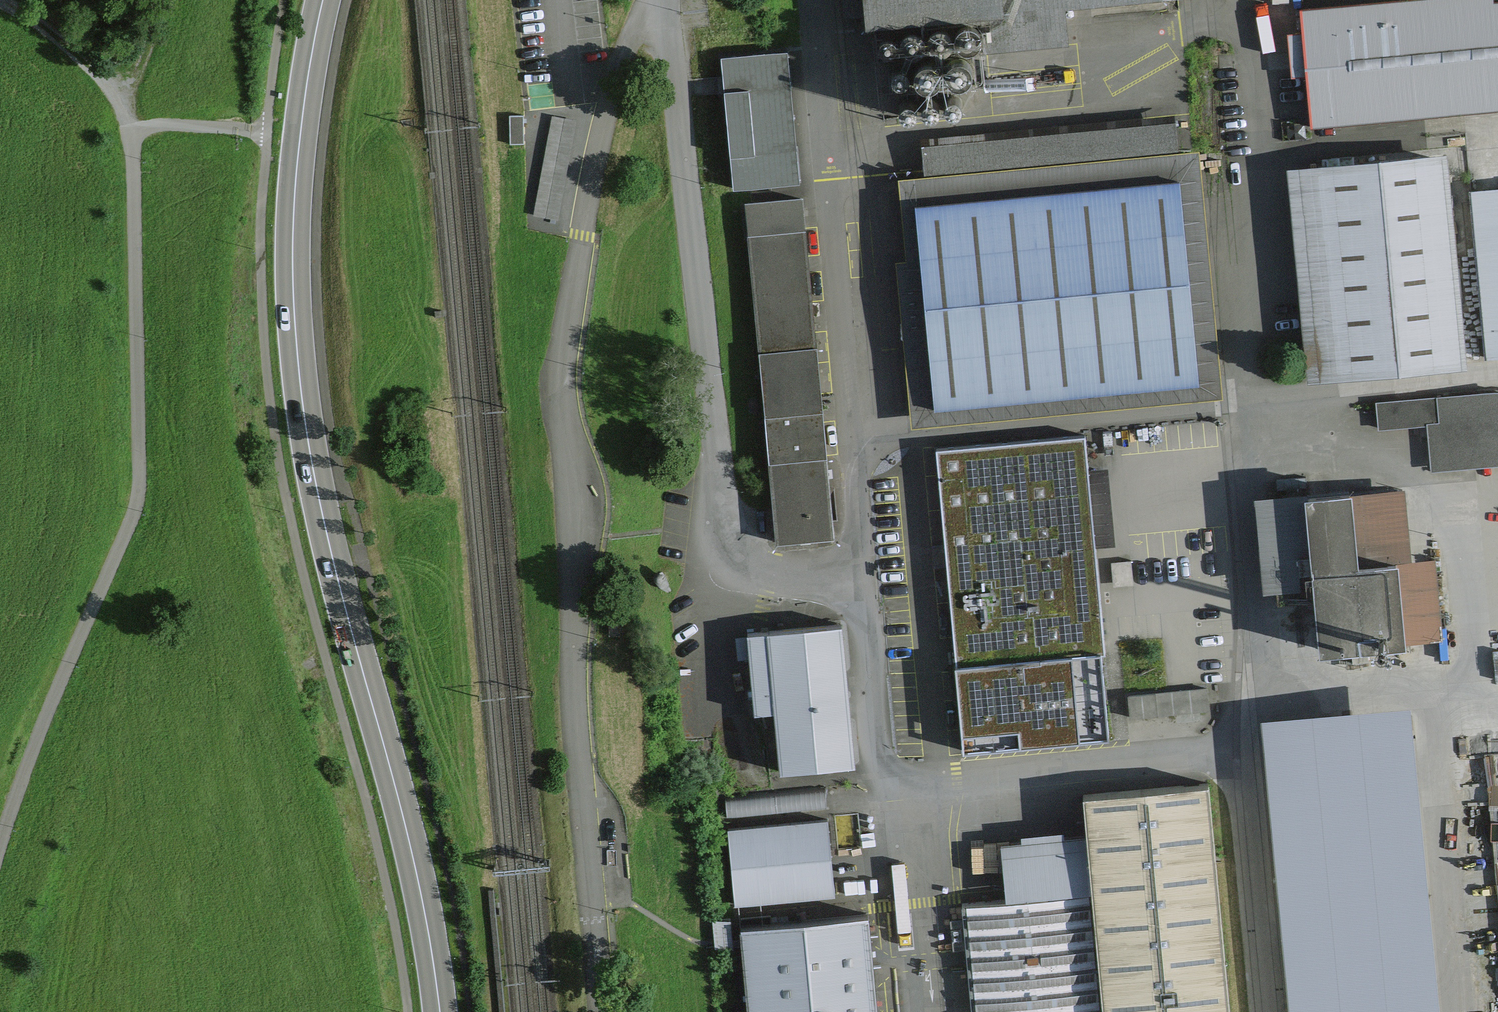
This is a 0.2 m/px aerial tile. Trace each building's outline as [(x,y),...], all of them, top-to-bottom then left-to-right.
[(863,19),(1082,0),(862,0),(863,19)] [(1310,125),(1497,108),(1497,0),(1348,0),(1299,4),(1310,125)] [(795,181),(784,51),(720,57),(731,187),(795,181)] [(1466,371),(1444,156),(1286,171),(1308,386),(1466,371)] [(931,403),(1194,378),(1175,181),(912,206),(922,317),(931,403)] [(1470,193),(1488,361),(1497,360),(1497,191),(1470,193)] [(743,204),(775,546),(805,543),(829,541),(806,298),(797,199),(743,204)] [(1376,402),(1378,432),(1428,428),(1431,471),(1468,468),(1497,466),(1497,393),(1376,402)] [(969,746),(1108,732),(1090,541),(1080,438),(940,451),(969,746)] [(1408,482),(1259,495),(1267,587),(1312,583),(1317,648),(1442,637),(1434,553),(1414,554),(1408,482)] [(1109,494),(1092,497),(1099,538),(1116,535),(1109,494)] [(782,769),(853,760),(838,626),(764,634),(746,636),(754,708),(774,706),(782,769)] [(1205,690),(1130,697),(1131,716),(1207,708),(1205,690)] [(1260,717),(1288,1011),(1440,1011),(1412,703),(1260,717)] [(1200,790),(1085,801),(1089,835),(1000,843),(1006,902),(958,906),(968,1011),(1222,1011),(1200,790)] [(824,820),(728,830),(736,904),(832,893),(824,820)] [(748,1011),(864,1011),(855,920),(740,930),(748,1011)]
